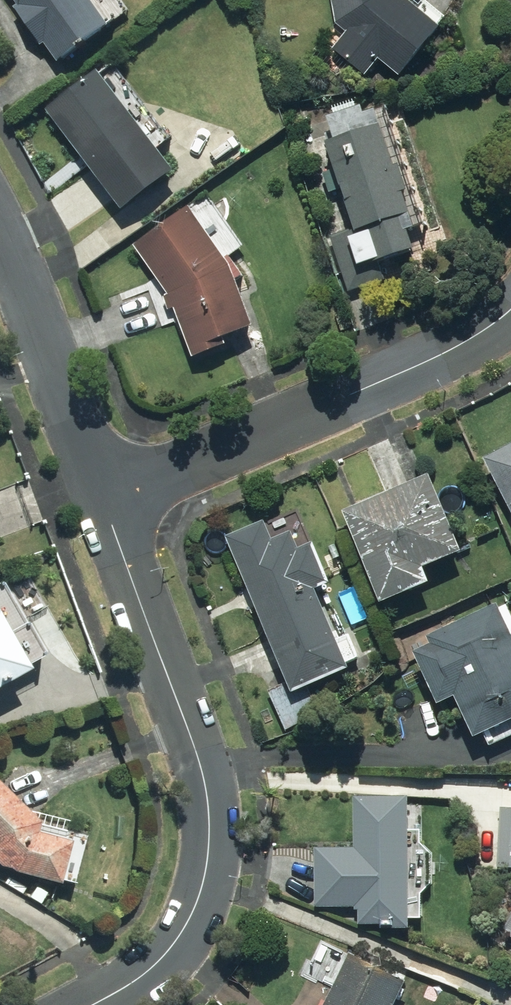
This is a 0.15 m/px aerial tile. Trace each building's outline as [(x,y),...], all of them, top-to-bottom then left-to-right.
[(101,29),(81,0),(14,0),(55,60),(101,29)] [(396,0),(327,0),(331,24),(347,36),(334,45),(392,90),(437,32),(396,0)] [(96,81),(50,116),(122,208),(167,174),(96,81)] [(416,251),(376,129),(325,146),(365,267),(416,251)] [(192,348),(245,323),(193,217),(141,242),(192,348)] [(483,458),(510,512),(510,444),(483,458)] [(462,564),(423,479),(345,514),(384,599),(462,564)] [(228,541),(288,694),(347,671),(287,518),(228,541)] [(510,721),(510,643),(495,609),(411,646),(456,746),(510,721)] [(14,673),(0,648),(0,681),(14,673)] [(0,788),(0,853),(38,886),(70,848),(0,788)] [(315,906),(355,905),(355,929),(404,929),(402,800),(353,801),(354,849),(314,850),(315,906)] [(496,826),(495,865),(510,865),(510,827),(496,826)] [(499,935),(510,943),(510,916),(499,935)] [(398,984),(350,961),(329,1004),(387,1004),(398,984)]
